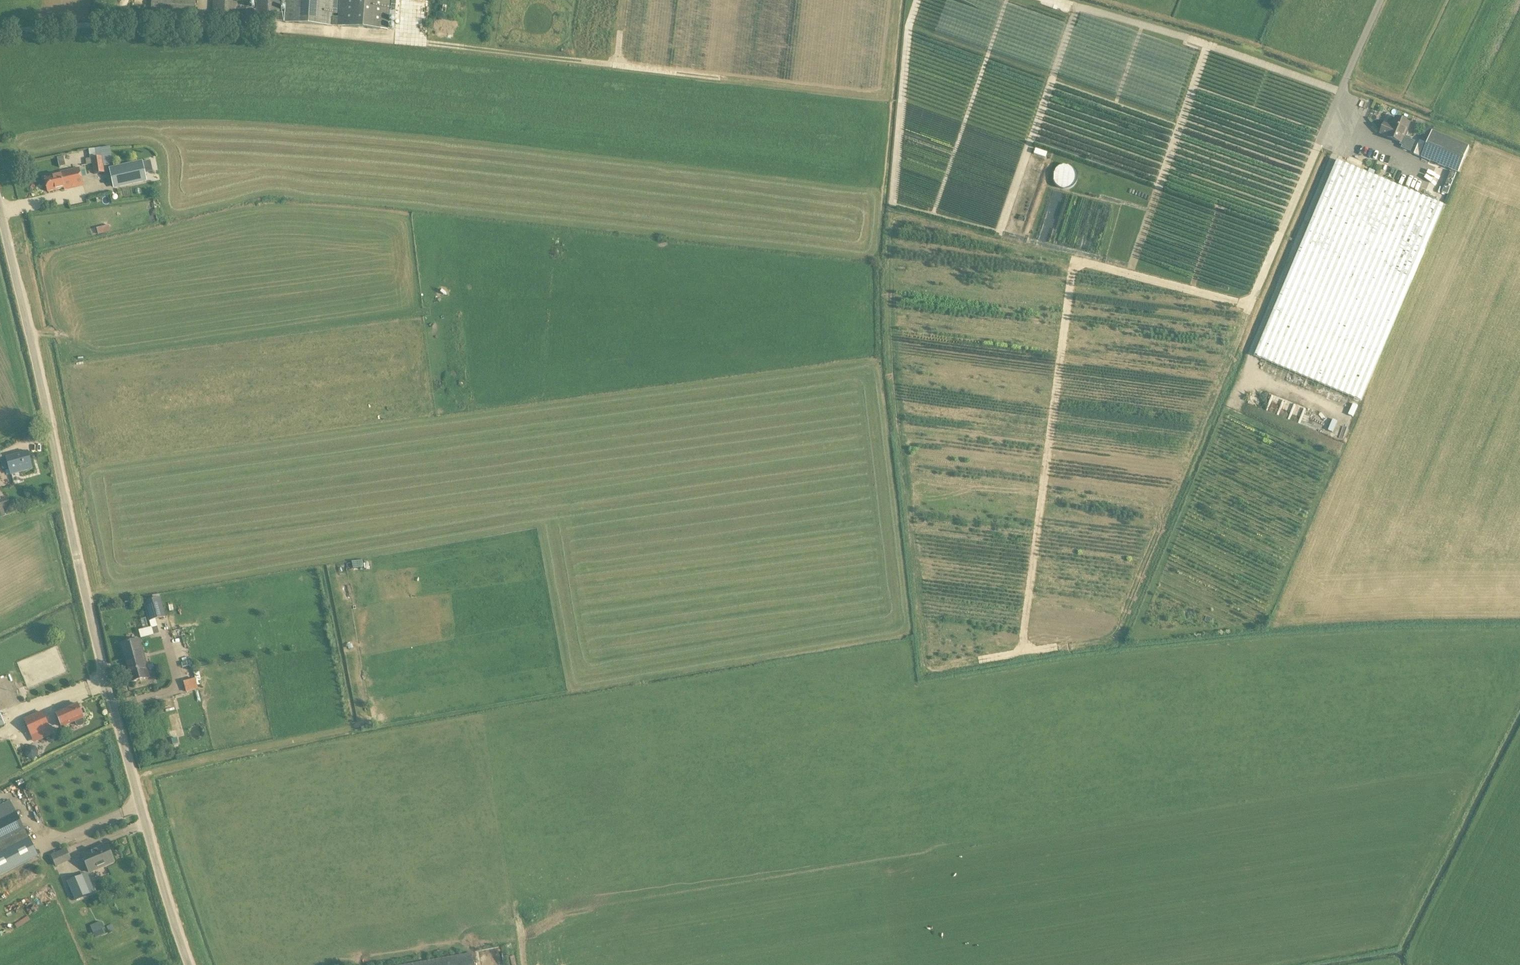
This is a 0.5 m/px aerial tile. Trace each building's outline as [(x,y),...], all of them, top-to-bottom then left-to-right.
[(151,12),(194,15),(195,0),(151,0),(151,12)] [(255,20),(279,21),(281,0),(256,0),(255,10),(237,8),(238,0),(213,0),(212,16),(236,18),(236,20),(255,22),(255,20)] [(339,26),(389,29),(391,0),(341,0),(339,18),(332,17),(333,0),(288,0),(286,22),(339,26)] [(1403,135),(1406,134),(1407,130),(1406,128),(1409,121),(1395,115),(1392,122),(1389,123),(1384,121),(1379,132),(1387,135),(1400,141),(1403,135)] [(1427,134),(1431,130),(1427,126),(1423,129),(1427,134)] [(1468,147),(1436,133),(1431,131),(1420,157),(1457,173),(1468,147)] [(103,174),(101,158),(100,149),(88,151),(89,160),(85,160),(86,166),(92,165),(93,175),(103,174)] [(1444,207),(1443,206),(1337,161),(1254,357),(1361,403),(1444,207)] [(141,162),(110,169),(114,187),(146,180),(142,166),(142,163),(141,162)] [(1073,182),(1073,166),(1056,166),(1057,182),(1073,182)] [(64,188),(65,190),(83,186),(79,168),(59,173),(60,175),(45,178),(48,192),(64,188)] [(109,224),(97,227),(99,234),(111,231),(109,224)] [(9,467),(11,475),(32,469),(27,452),(3,459),(0,454),(0,462),(2,469),(9,467)] [(10,506),(8,497),(0,499),(0,509),(10,506)] [(160,599),(145,603),(149,620),(165,616),(160,599)] [(121,643),(131,682),(148,677),(142,654),(143,654),(139,639),(121,643)] [(196,680),(184,684),(187,694),(199,691),(196,680)] [(83,718),(83,717),(87,715),(83,707),(79,708),(77,703),(56,712),(62,727),(75,721),(77,725),(79,726),(81,726),(83,724),(84,722),(82,718),(83,718)] [(42,711),(25,719),(31,734),(49,726),(42,711)] [(36,747),(30,745),(26,748),(25,754),(28,758),(33,759),(37,756),(38,751),(36,747)] [(38,855),(12,805),(0,811),(0,875),(38,855)] [(81,854),(89,872),(114,862),(106,844),(81,854)] [(56,866),(71,859),(67,850),(52,856),(56,866)] [(82,875),(67,881),(75,900),(90,894),(82,875)] [(101,920),(90,924),(95,936),(106,932),(101,920)]
